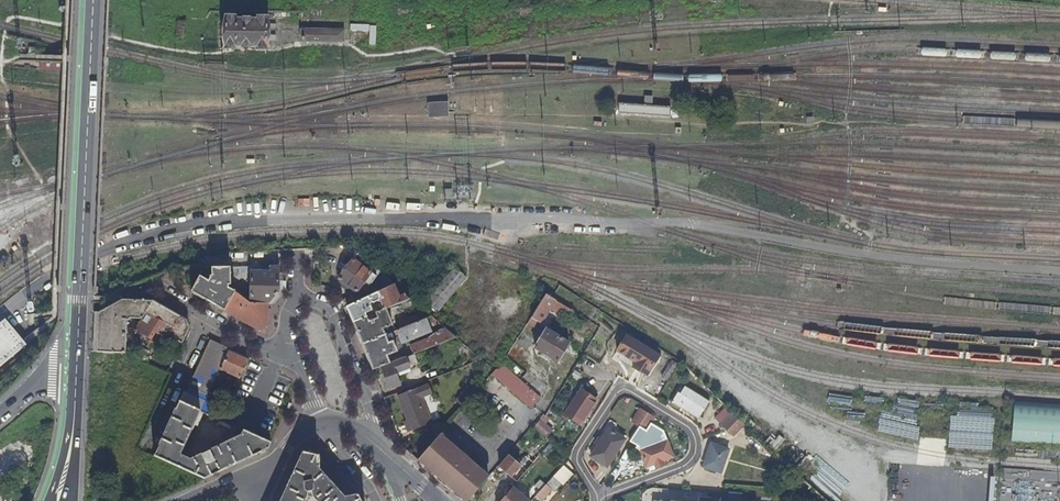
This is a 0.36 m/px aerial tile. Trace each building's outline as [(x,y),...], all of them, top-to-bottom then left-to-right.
[(225,21),(216,21),(216,43),(225,43),(225,47),(266,48),(267,17),(233,17),(225,17),(225,21)] [(185,41),(186,23),(178,23),(177,41),(185,41)] [(369,27),(366,26),(364,26),(360,27),(358,29),(357,31),(356,34),(357,36),(358,39),(360,40),(363,41),(366,42),(368,41),(370,39),(372,37),(372,34),(372,31),(371,29),(369,27)] [(343,40),(343,29),(302,29),(302,40),(343,40)] [(445,114),(444,103),(427,103),(428,115),(445,114)] [(365,267),(369,261),(358,252),(357,252),(338,279),(356,291),(357,289),(364,279),(367,282),(369,284),(376,275),(365,267)] [(251,266),(250,301),(268,303),(276,294),(277,266),(251,266)] [(196,284),(192,291),(223,310),(234,290),(228,285),(228,284),(230,284),(230,267),(211,267),(212,273),(208,280),(201,275),(196,284)] [(464,277),(453,268),(423,304),(434,313),(464,277)] [(382,274),(374,283),(380,289),(393,283),(382,274)] [(364,279),(357,289),(360,291),(367,282),(364,279)] [(355,292),(340,298),(342,300),(344,303),(345,306),(380,289),(374,283),(365,290),(360,291),(355,292)] [(378,299),(383,309),(385,309),(399,302),(410,298),(405,294),(398,297),(396,290),(400,289),(393,283),(380,289),(345,306),(352,323),(366,317),(364,313),(372,309),(370,302),(378,299)] [(258,330),(267,325),(267,316),(268,303),(250,301),(250,303),(234,290),(223,310),(258,330)] [(560,313),(561,311),(565,306),(545,294),(531,317),(541,324),(551,308),(560,313)] [(401,308),(415,302),(410,298),(399,302),(401,308)] [(364,313),(366,317),(375,313),(383,309),(378,299),(370,302),(372,309),(364,313)] [(181,343),(188,328),(185,320),(179,317),(150,303),(121,300),(96,314),(94,352),(120,352),(121,352),(124,352),(126,320),(129,318),(141,319),(133,331),(151,339),(161,344),(166,338),(168,334),(172,336),(171,339),(181,343)] [(565,306),(561,311),(567,315),(571,309),(565,306)] [(368,320),(366,317),(352,323),(360,340),(362,344),(384,335),(395,330),(392,324),(385,309),(383,309),(375,313),(376,317),(368,320)] [(397,323),(399,328),(430,315),(425,311),(397,323)] [(410,347),(412,353),(454,336),(430,315),(399,328),(395,330),(384,335),(362,344),(372,369),(380,366),(390,362),(386,353),(395,350),(394,347),(430,331),(428,325),(430,324),(437,330),(427,338),(412,344),(410,347)] [(23,346),(4,322),(0,325),(0,365),(23,346)] [(564,350),(578,359),(582,352),(583,351),(546,328),(534,348),(557,361),(564,350)] [(623,339),(617,350),(649,370),(655,360),(623,339)] [(200,411),(203,402),(229,349),(211,341),(187,394),(183,392),(178,401),(179,402),(185,404),(200,411)] [(136,351),(133,358),(147,363),(150,357),(136,351)] [(228,351),(220,369),(239,378),(247,360),(228,351)] [(414,356),(407,358),(410,367),(417,365),(414,356)] [(659,378),(666,383),(678,364),(671,360),(659,378)] [(399,385),(396,377),(394,371),(391,362),(390,362),(380,366),(389,389),(399,385)] [(604,380),(576,362),(572,369),(599,387),(601,385),(602,383),(604,380)] [(505,364),(491,378),(531,410),(542,399),(505,364)] [(477,389),(470,383),(454,402),(461,408),(477,389)] [(406,419),(402,420),(407,431),(431,421),(423,398),(431,395),(426,385),(397,396),(406,419)] [(681,395),(678,394),(672,403),(698,419),(708,402),(685,388),(681,395)] [(596,399),(581,390),(565,414),(579,423),(596,399)] [(197,426),(203,412),(200,411),(185,404),(179,402),(178,401),(153,456),(204,479),(267,449),(270,442),(265,440),(243,430),(240,436),(189,460),(182,457),(180,452),(193,424),(197,426)] [(203,402),(200,411),(203,412),(221,420),(224,412),(203,402)] [(1059,445),(1059,407),(1014,405),(1012,442),(1059,445)] [(714,418),(721,424),(732,413),(725,407),(714,418)] [(632,421),(639,425),(647,413),(640,409),(632,421)] [(646,429),(648,426),(654,417),(647,413),(639,425),(646,429)] [(732,413),(721,424),(727,430),(737,419),(732,413)] [(654,417),(648,426),(655,430),(660,421),(654,417)] [(552,429),(540,419),(534,426),(547,436),(552,429)] [(733,436),(744,425),(737,419),(727,430),(733,436)] [(469,449),(444,427),(417,458),(465,500),(487,475),(489,473),(468,455),(471,450),(469,449)] [(609,428),(591,456),(607,466),(625,439),(609,428)] [(666,440),(667,442),(671,454),(679,451),(673,437),(666,440)] [(673,458),(671,454),(667,442),(640,452),(646,468),(673,458)] [(711,443),(704,467),(721,472),(728,449),(711,443)] [(326,474),(319,458),(315,450),(308,448),(302,453),(280,500),(303,500),(306,496),(306,494),(306,492),(310,492),(311,493),(311,496),(316,500),(360,500),(357,496),(356,496),(353,496),(349,495),(346,494),(342,493),(339,491),(336,489),(333,485),(330,482),(328,479),(326,474)] [(517,461),(507,453),(496,465),(498,468),(515,481),(534,458),(529,453),(526,457),(523,455),(517,461)] [(564,474),(558,469),(545,484),(551,489),(564,474)] [(533,485),(538,490),(544,483),(539,479),(533,485)] [(541,500),(551,489),(545,484),(544,483),(538,490),(534,494),(541,500)] [(511,485),(497,500),(529,500),(530,500),(511,485)] [(684,498),(685,490),(650,488),(649,495),(684,498)]
